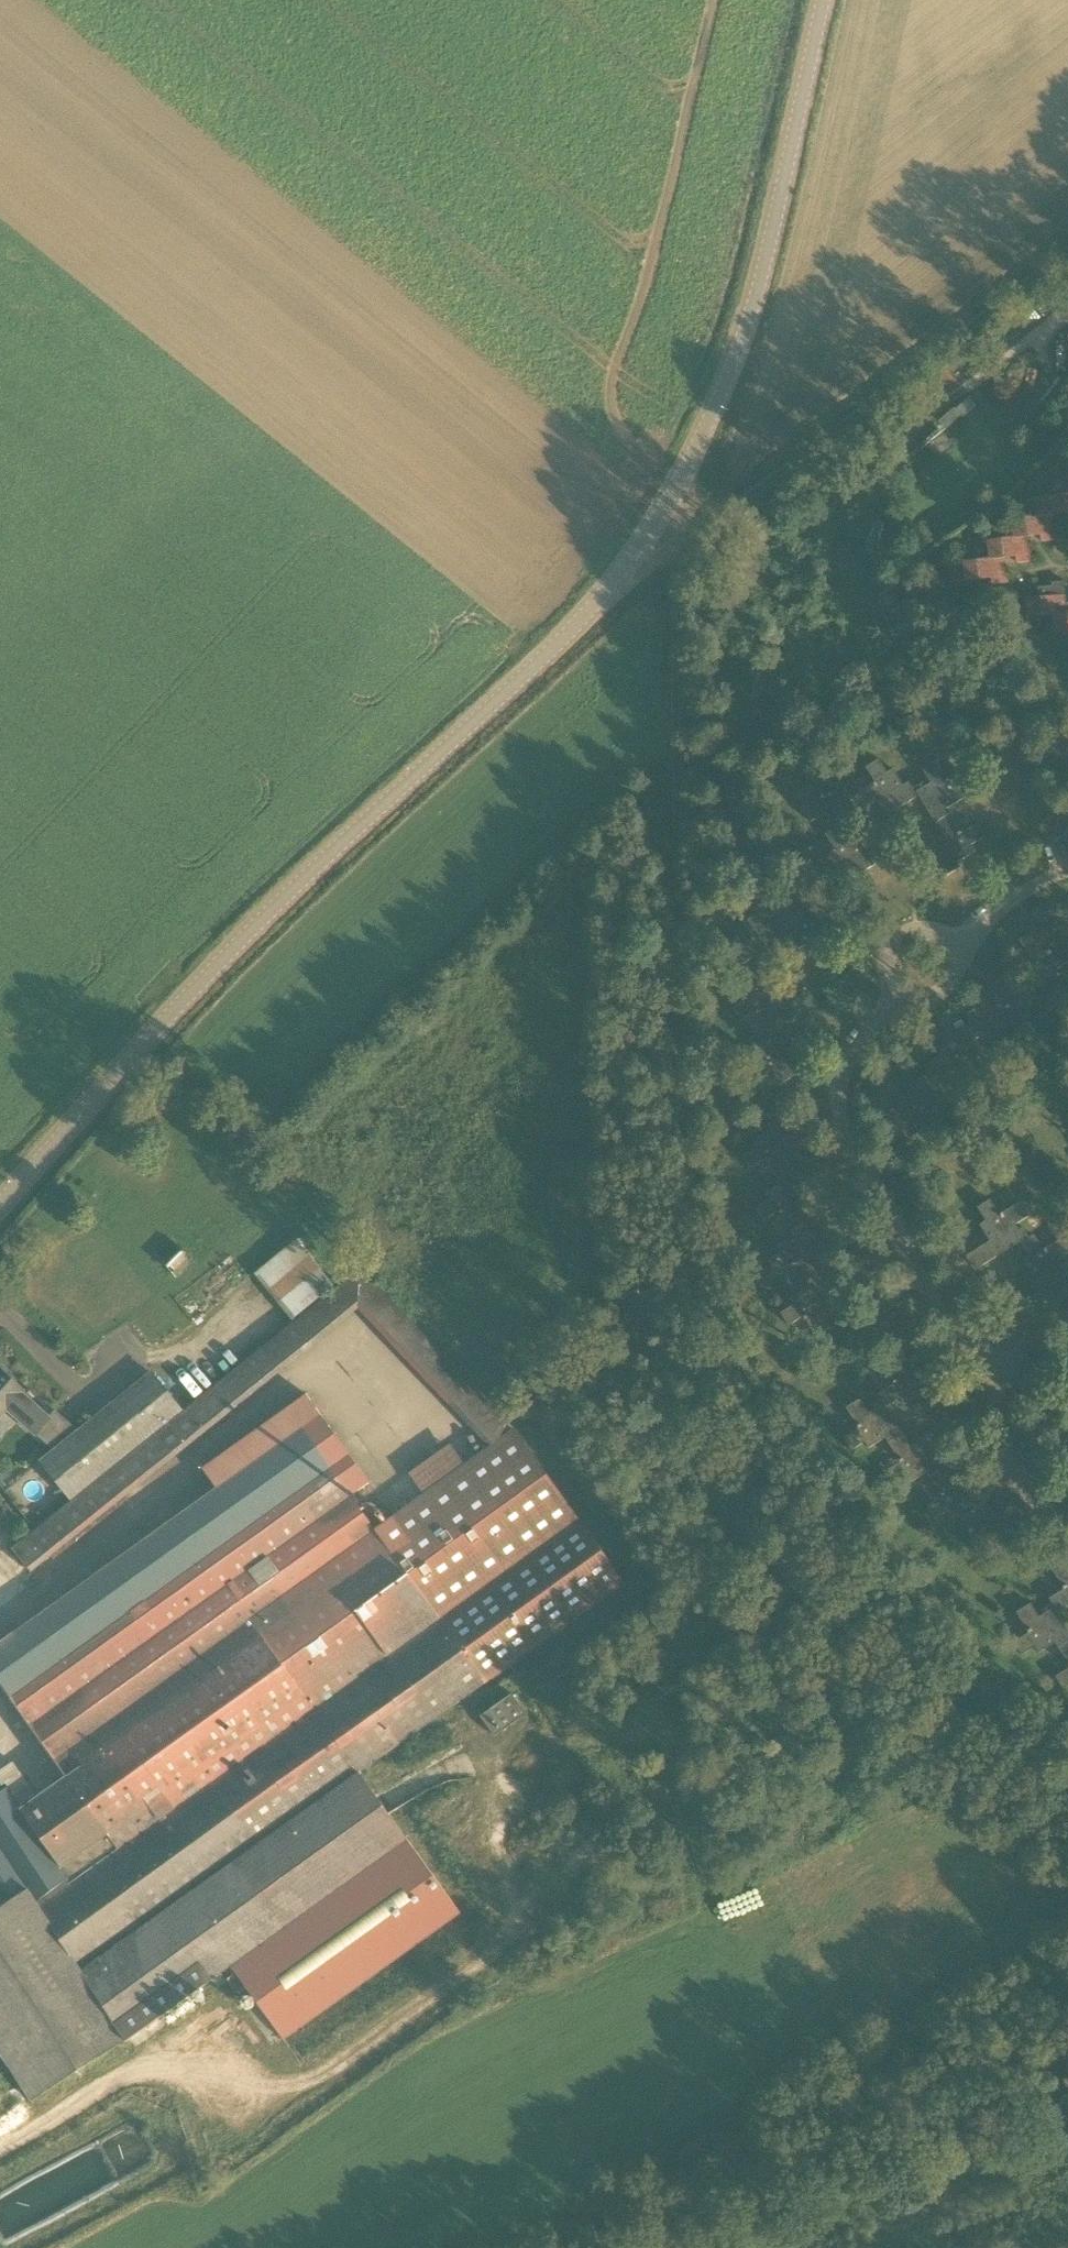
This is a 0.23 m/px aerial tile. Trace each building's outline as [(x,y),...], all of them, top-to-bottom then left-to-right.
[(939,428),(923,443),(939,459),(954,445),(939,428)] [(1039,516),(1053,515),(1067,513),(1067,480),(1062,481),(1062,485),(1048,486),(1049,496),(1037,497),(1039,516)] [(1015,538),(1028,536),(1041,535),(1042,542),(1056,540),(1053,515),(1039,516),(1013,519),(1015,538)] [(1015,537),(988,540),(990,558),(1003,557),(1017,556),(1018,563),(1031,561),(1028,536),(1015,538),(1015,537)] [(964,561),(966,581),(992,578),(993,585),(1007,583),(1003,557),(990,558),(964,561)] [(1026,598),(1027,617),(1054,615),(1067,613),(1066,603),(1065,581),(1052,582),(1052,586),(1038,587),(1038,597),(1026,598)] [(1066,603),(1067,613),(1054,615),(1055,633),(1067,632),(1067,602),(1066,603)] [(855,795),(864,810),(878,801),(884,811),(882,813),(887,821),(898,815),(895,810),(917,797),(912,789),(909,782),(903,785),(893,769),(887,773),(879,760),(866,767),(875,782),(855,795)] [(913,788),(912,789),(917,797),(919,796),(935,823),(950,814),(947,809),(963,799),(959,792),(972,784),(965,771),(950,781),(948,778),(937,760),(922,769),(931,783),(926,787),(923,782),(913,788)] [(820,796),(802,808),(811,822),(825,814),(828,819),(824,821),(830,831),(830,832),(839,827),(838,826),(864,810),(855,795),(851,798),(841,781),(834,785),(826,772),(813,780),(822,795),(820,796)] [(985,837),(977,824),(962,833),(960,831),(950,814),(935,823),(943,836),(933,842),(932,840),(923,846),(930,857),(934,854),(947,875),(960,868),(957,863),(975,852),(971,845),(985,837)] [(832,850),(814,861),(823,875),(832,870),(843,887),(851,882),(850,880),(877,864),(869,851),(864,854),(853,836),(847,840),(839,827),(830,832),(830,831),(825,834),(834,849),(832,850)] [(753,1074),(767,1065),(781,1085),(795,1076),(786,1062),(792,1059),(794,1063),(805,1056),(798,1049),(782,1023),(767,1032),(770,1037),(754,1047),(758,1053),(745,1061),(753,1074)] [(990,1200),(977,1208),(986,1221),(979,1225),(990,1241),(985,1244),(994,1258),(1021,1242),(1021,1243),(1029,1238),(1022,1228),(1018,1230),(1015,1225),(1029,1216),(1020,1202),(1002,1213),(999,1214),(990,1200)] [(805,1222),(791,1231),(794,1236),(778,1246),(781,1252),(768,1261),(776,1273),(791,1264),(792,1267),(804,1284),(819,1274),(811,1262),(822,1257),(830,1251),(824,1240),(819,1243),(805,1222)] [(1021,1243),(1029,1256),(1023,1260),(1033,1276),(1028,1279),(1037,1294),(1064,1277),(1067,1275),(1067,1266),(1066,1262),(1062,1265),(1059,1260),(1067,1254),(1067,1245),(1063,1237),(1045,1248),(1043,1249),(1033,1235),(1029,1238),(1021,1243)] [(175,1277),(193,1259),(173,1239),(155,1256),(175,1277)] [(331,1286),(294,1240),(254,1273),(291,1319),(331,1286)] [(965,1256),(956,1241),(943,1249),(951,1262),(945,1266),(955,1283),(950,1286),(959,1301),(981,1287),(983,1291),(994,1284),(989,1275),(987,1276),(981,1266),(994,1258),(985,1244),(968,1255),(965,1256)] [(819,1274),(804,1284),(806,1288),(790,1299),(794,1305),(781,1313),(788,1326),(803,1317),(805,1319),(816,1337),(831,1328),(819,1310),(826,1306),(828,1310),(839,1303),(834,1295),(832,1296),(819,1274)] [(896,1355),(881,1364),(892,1382),(893,1385),(879,1394),(882,1398),(886,1407),(900,1398),(904,1404),(922,1393),(925,1398),(938,1390),(921,1363),(922,1363),(917,1354),(907,1361),(909,1365),(904,1369),(896,1355)] [(0,1370),(0,1417),(7,1409),(37,1435),(46,1444),(68,1420),(55,1408),(47,1417),(21,1393),(24,1391),(0,1370)] [(38,1460),(72,1503),(182,1410),(149,1370),(77,1429),(68,1420),(46,1444),(52,1449),(38,1460)] [(9,1787),(0,1793),(0,2050),(34,2101),(127,2039),(128,2041),(232,1964),(285,2037),(461,1910),(360,1771),(512,1660),(624,1579),(516,1424),(487,1446),(375,1528),(350,1494),(308,1437),(327,1423),(305,1393),(202,1467),(215,1486),(0,1642),(0,1683),(66,1776),(36,1797),(13,1762),(0,1771),(0,1784),(1,1786),(6,1783),(9,1787)] [(902,1433),(886,1407),(882,1398),(872,1405),(874,1410),(869,1413),(860,1399),(846,1408),(857,1426),(858,1428),(844,1438),(852,1450),(865,1442),(869,1448),(885,1438),(888,1443),(902,1433)] [(902,1433),(888,1443),(899,1460),(900,1463),(885,1472),(893,1484),(907,1476),(911,1482),(927,1472),(930,1477),(944,1468),(931,1446),(935,1444),(928,1433),(919,1438),(921,1440),(911,1447),(902,1433)] [(51,1555),(53,1554),(35,1531),(20,1543),(12,1549),(31,1572),(31,1571),(38,1566),(51,1555)] [(1049,1599),(1053,1603),(1057,1611),(1067,1604),(1067,1563),(1066,1560),(1051,1569),(1063,1587),(1064,1589),(1049,1599)] [(1013,1641),(1022,1655),(1034,1647),(1039,1655),(1053,1645),(1056,1650),(1067,1641),(1067,1632),(1056,1612),(1057,1611),(1053,1603),(1042,1610),(1045,1614),(1040,1618),(1031,1604),(1017,1613),(1028,1631),(1013,1641)] [(1056,1650),(1067,1667),(1067,1668),(1067,1641),(1056,1650)] [(1054,1679),(1062,1692),(1067,1688),(1067,1670),(1054,1679)] [(526,1711),(512,1691),(481,1714),(495,1733),(526,1711)]
